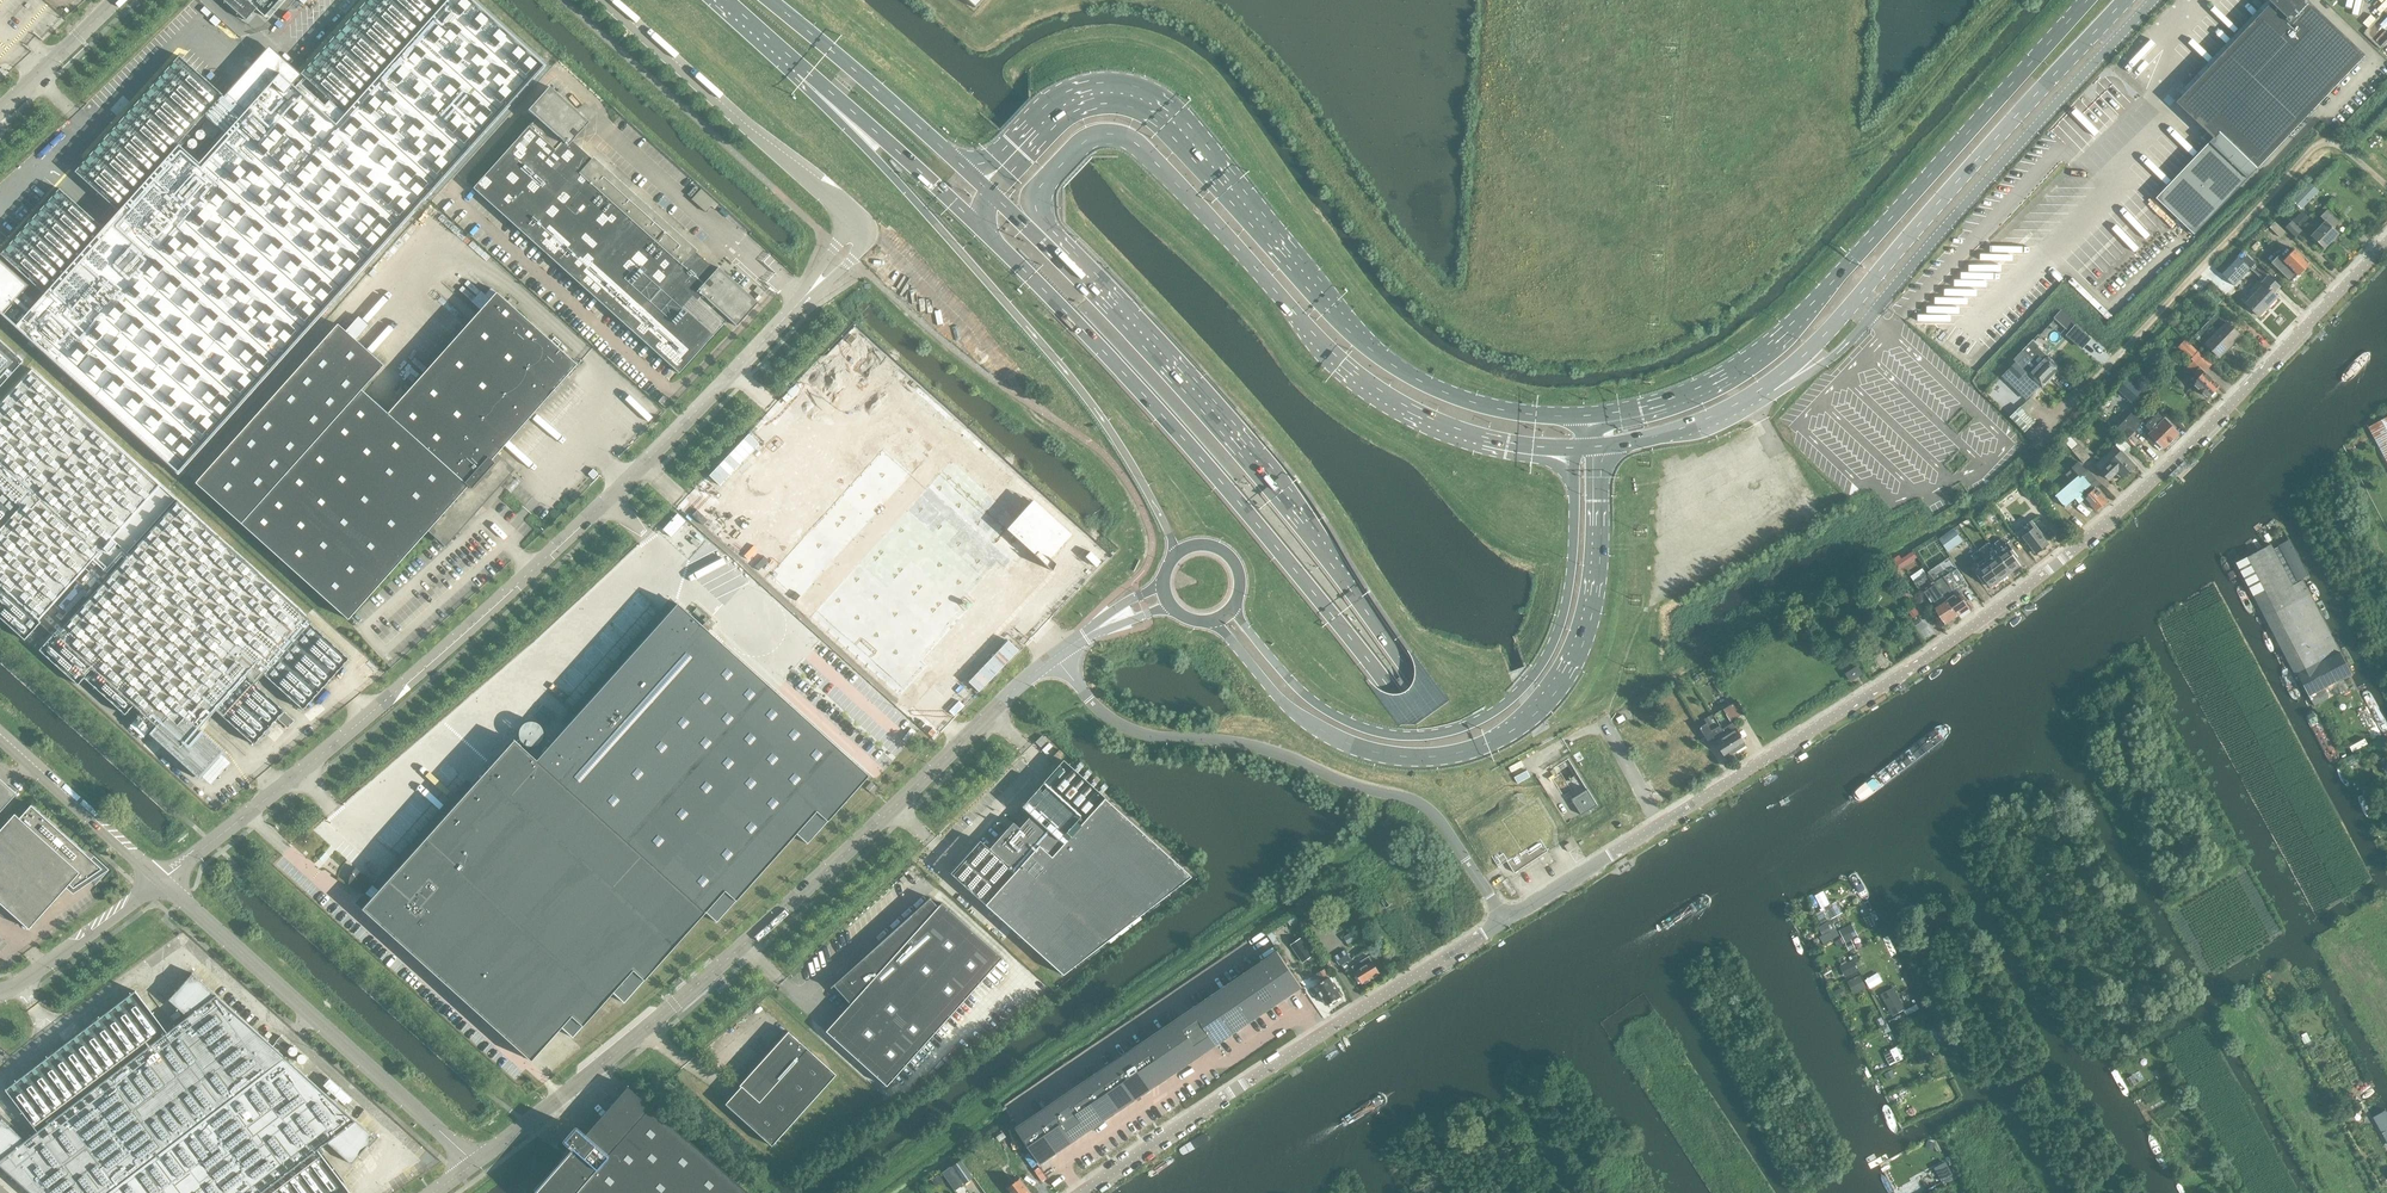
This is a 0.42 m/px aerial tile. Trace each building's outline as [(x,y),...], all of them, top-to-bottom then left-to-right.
[(2,315),(178,473),(423,201),(422,200),(544,65),(548,61),(490,9),(480,0),(309,0),(292,19),(271,42),(263,52),(217,103),(205,116),(225,134),(199,163),(194,159),(195,156),(195,152),(193,148),(191,144),(190,143),(187,140),(183,139),(181,138),(177,138),(173,139),(171,140),(170,140),(168,142),(167,144),(165,146),(164,148),(163,151),(163,152),(163,154),(163,158),(164,160),(35,303),(22,292),(28,285),(0,260),(0,317),(2,315)] [(280,0),(223,0),(246,21),(256,9),(265,17),(280,0)] [(2236,39),(2185,92),(2204,110),(2201,114),(2257,167),(2365,54),(2307,0),(2270,0),(2272,1),(2236,39)] [(715,270),(576,146),(571,141),(588,122),(549,87),(527,110),(536,118),(528,127),(472,189),(678,374),(727,319),(736,326),(757,303),(717,267),(715,270)] [(2318,191),(2309,182),(2292,200),(2301,209),(2318,191)] [(2334,228),(2339,223),(2326,210),(2321,216),(2326,221),(2312,236),(2324,248),(2339,233),(2334,228)] [(2292,221),(2286,227),(2296,237),(2302,231),(2292,221)] [(2281,237),(2286,232),(2275,222),(2270,227),(2281,237)] [(2284,261),(2279,256),(2272,262),(2291,281),(2298,274),(2299,275),(2310,263),(2295,249),(2284,261)] [(2234,285),(2255,263),(2243,251),(2242,251),(2221,273),(2222,273),(2234,285)] [(2274,293),(2280,286),(2269,275),(2262,282),(2264,284),(2246,303),(2259,316),(2278,297),(2274,293)] [(2220,301),(2225,297),(2225,296),(2214,285),(2209,291),(2220,301)] [(338,324),(196,483),(241,523),(242,525),(346,617),(445,512),(462,526),(513,469),(497,454),(576,364),(496,292),(387,413),(361,389),(383,365),(338,324)] [(2061,310),(2054,318),(2053,317),(2038,333),(2041,335),(2056,319),(2081,342),(2086,336),(2075,326),(2076,324),(2061,310)] [(2219,357),(2240,335),(2226,322),(2205,344),(2219,357)] [(23,361),(0,340),(0,387),(23,361)] [(2030,343),(2023,351),(2052,378),(2061,368),(2047,355),(2045,357),(2030,343)] [(2052,378),(2023,351),(2021,352),(2027,357),(2021,363),(2022,364),(2021,365),(2016,361),(2006,371),(2007,371),(2001,377),(2009,384),(2014,378),(2017,381),(2024,374),(2027,377),(2028,375),(2042,388),(2052,378)] [(2187,367),(2199,379),(2194,383),(2209,397),(2219,386),(2193,361),(2187,367)] [(24,640),(39,623),(41,622),(38,620),(160,485),(32,369),(0,404),(0,618),(24,640)] [(743,551),(901,693),(918,708),(1075,533),(900,377),(743,551)] [(2134,400),(2139,393),(2122,382),(2118,389),(2134,400)] [(664,408),(666,406),(670,402),(663,396),(657,402),(664,408)] [(2035,423),(2019,408),(2009,418),(2025,433),(2035,423)] [(2158,412),(2145,425),(2132,412),(2116,429),(2127,439),(2141,425),(2164,448),(2179,433),(2158,412)] [(2368,428),(2386,463),(2386,418),(2368,428)] [(2072,450),(2072,449),(2084,463),(2091,456),(2080,443),(2078,445),(2069,436),(2064,441),(2072,450)] [(2124,477),(2136,466),(2118,447),(2106,458),(2107,459),(2098,468),(2109,480),(2118,471),(2124,477)] [(2096,510),(2108,501),(2092,483),(2096,480),(2088,470),(2083,475),(2075,466),(2049,488),(2065,507),(2076,498),(2079,502),(2085,498),(2096,510)] [(178,500),(160,485),(38,620),(41,622),(39,623),(53,634),(55,637),(178,500)] [(53,634),(39,650),(78,685),(84,678),(125,714),(134,703),(156,723),(160,727),(152,736),(169,751),(185,765),(190,763),(201,779),(225,752),(199,728),(214,711),(215,710),(254,744),(284,710),(254,684),(263,674),(303,709),(349,658),(310,623),(311,621),(178,500),(55,637),(53,634)] [(686,521),(677,513),(663,529),(671,536),(686,521)] [(2032,520),(2027,524),(2027,523),(2014,534),(2019,540),(2023,536),(2037,553),(2048,544),(2040,533),(2042,532),(2032,520)] [(1954,528),(1939,540),(1948,552),(1963,541),(1954,528)] [(2000,540),(1991,546),(1994,551),(2010,572),(2012,570),(2014,570),(2017,568),(2018,566),(2020,565),(2015,558),(2017,557),(2004,538),(2000,541),(2000,540)] [(2308,575),(2289,539),(2278,545),(2297,581),(2308,575)] [(2297,674),(2300,681),(2313,706),(2348,688),(2343,678),(2351,674),(2339,651),(2302,580),(2292,585),(2283,567),(2271,544),(2236,563),(2295,676),(2297,674)] [(1998,580),(2000,579),(1987,560),(1986,561),(1979,551),(1972,556),(1977,563),(1972,567),(1983,582),(1986,580),(1990,586),(1992,585),(1994,585),(1998,582),(1998,580)] [(1992,556),(1987,560),(2000,579),(2001,578),(2003,578),(2007,576),(2007,574),(2010,572),(1994,551),(1990,554),(1992,556)] [(1898,572),(1902,568),(1898,561),(1886,571),(1897,586),(1904,581),(1898,572)] [(1947,579),(1937,586),(1957,616),(1969,608),(1958,592),(1955,594),(1951,588),(1953,587),(1947,579)] [(1945,624),(1957,616),(1937,586),(1927,593),(1932,601),(1934,600),(1938,606),(1935,608),(1945,624)] [(514,739),(382,885),(376,880),(373,883),(355,867),(352,872),(350,878),(349,883),(365,894),(362,897),(367,902),(362,908),(531,1060),(561,1027),(572,1037),(612,992),(624,1002),(705,912),(716,922),(797,835),(807,844),(868,775),(677,603),(536,760),(514,739)] [(1846,673),(1851,680),(1862,674),(1857,666),(1846,673)] [(1736,718),(1743,714),(1737,703),(1730,708),(1736,718)] [(1736,718),(1730,708),(1725,711),(1731,721),(1736,718)] [(278,719),(287,728),(294,720),(284,711),(278,719)] [(141,712),(130,725),(143,737),(154,724),(141,712)] [(1623,714),(1617,718),(1620,723),(1626,720),(1623,714)] [(517,729),(518,739),(526,746),(536,746),(543,738),(543,727),(535,720),(524,721),(517,729)] [(1698,728),(1694,731),(1701,741),(1707,737),(1708,740),(1714,737),(1727,757),(1736,751),(1723,729),(1721,725),(1712,730),(1707,723),(1698,728)] [(1733,723),(1723,729),(1736,751),(1746,745),(1733,723)] [(979,840),(949,873),(983,903),(984,905),(1061,975),(1190,876),(1103,798),(1104,797),(1062,760),(1043,782),(1020,807),(1030,815),(1018,828),(1012,822),(988,849),(979,840)] [(870,782),(865,788),(872,794),(877,788),(870,782)] [(14,797),(0,785),(0,812),(14,797)] [(1581,815),(1598,805),(1587,789),(1571,799),(1581,815)] [(29,929),(69,884),(73,888),(93,875),(94,878),(99,875),(97,872),(102,869),(31,805),(19,818),(15,814),(0,830),(0,903),(29,929)] [(1533,828),(1491,856),(1498,866),(1499,866),(1496,860),(1503,855),(1515,873),(1548,851),(1533,828)] [(1570,842),(1565,845),(1569,851),(1574,848),(1570,842)] [(833,985),(849,1004),(825,1031),(886,1086),(1001,957),(940,903),(937,907),(930,899),(930,898),(929,897),(829,987),(830,988),(833,985)] [(1818,924),(1826,940),(1840,933),(1833,917),(1818,924)] [(1852,924),(1839,930),(1845,942),(1851,939),(1857,936),(1852,924)] [(1346,948),(1335,955),(1341,963),(1352,955),(1346,948)] [(1159,1030),(1142,1042),(1167,1078),(1184,1066),(1216,1045),(1233,1033),(1235,1033),(1251,1022),(1252,1021),(1268,1010),(1269,1009),(1285,998),(1286,998),(1302,987),(1302,985),(1277,950),(1261,961),(1260,961),(1244,972),(1243,973),(1226,984),(1225,985),(1209,996),(1208,997),(1191,1008),(1159,1030)] [(1878,958),(1861,965),(1857,954),(1853,955),(1860,972),(1837,982),(1842,996),(1882,980),(1878,969),(1882,968),(1878,958)] [(1369,956),(1352,967),(1363,983),(1379,973),(1369,956)] [(1845,975),(1858,969),(1853,957),(1840,963),(1845,975)] [(1318,973),(1323,981),(1316,985),(1328,1005),(1342,997),(1324,969),(1318,973)] [(5,1170),(31,1192),(346,1192),(349,1191),(317,1149),(327,1142),(351,1164),(351,1163),(375,1137),(345,1111),(290,1061),(289,1059),(288,1060),(286,1058),(286,1057),(285,1056),(284,1056),(226,1004),(192,973),(170,998),(189,1015),(166,1032),(135,990),(5,1089),(36,1130),(23,1139),(0,1118),(0,1166),(5,1170)] [(1881,992),(1890,1010),(1904,1004),(1895,985),(1881,992)] [(740,1086),(727,1100),(724,1104),(770,1146),(835,1074),(787,1032),(738,1085),(740,1086)] [(1033,1116),(1017,1127),(1041,1163),(1073,1142),(1089,1131),(1104,1120),(1167,1078),(1142,1042),(1096,1072),(1080,1083),(1064,1094),(1048,1105),(1033,1116)] [(1891,1063),(1904,1056),(1897,1043),(1884,1051),(1891,1063)] [(584,1135),(607,1155),(649,1106),(626,1086),(584,1135)] [(649,1106),(607,1155),(584,1135),(574,1126),(568,1133),(566,1133),(565,1133),(564,1135),(565,1137),(562,1140),(572,1148),(536,1189),(541,1192),(749,1192),(649,1106)] [(2385,1111),(2372,1118),(2386,1145),(2386,1115),(2385,1111)] [(956,1161),(942,1170),(955,1189),(969,1179),(956,1161)] [(1009,1187),(1013,1192),(1031,1192),(1020,1179),(1009,1187)]
